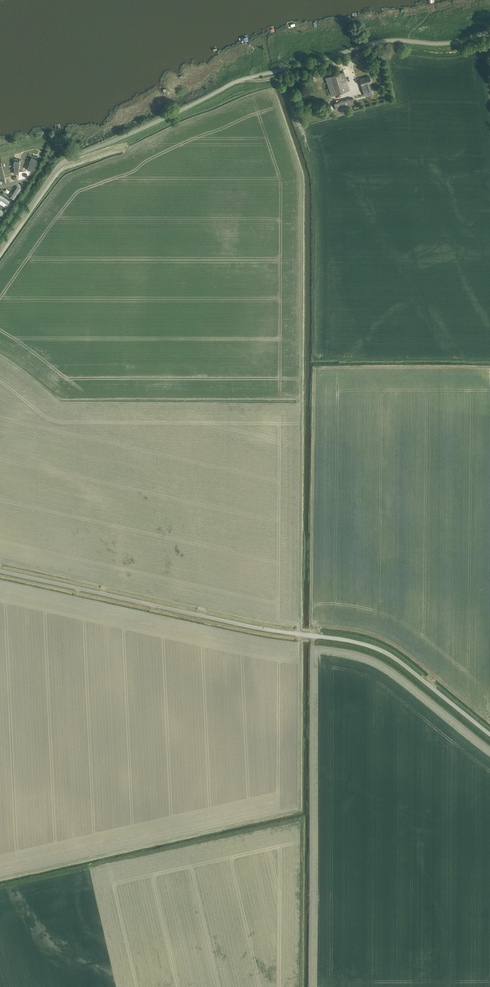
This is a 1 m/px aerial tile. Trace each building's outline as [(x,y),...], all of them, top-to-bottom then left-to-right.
[(345,72),(326,78),(332,96),(350,90),(345,72)] [(369,76),(360,79),(364,93),(372,90),(370,83),(371,82),(369,76)] [(353,98),(335,103),(336,109),(354,104),(353,98)]
